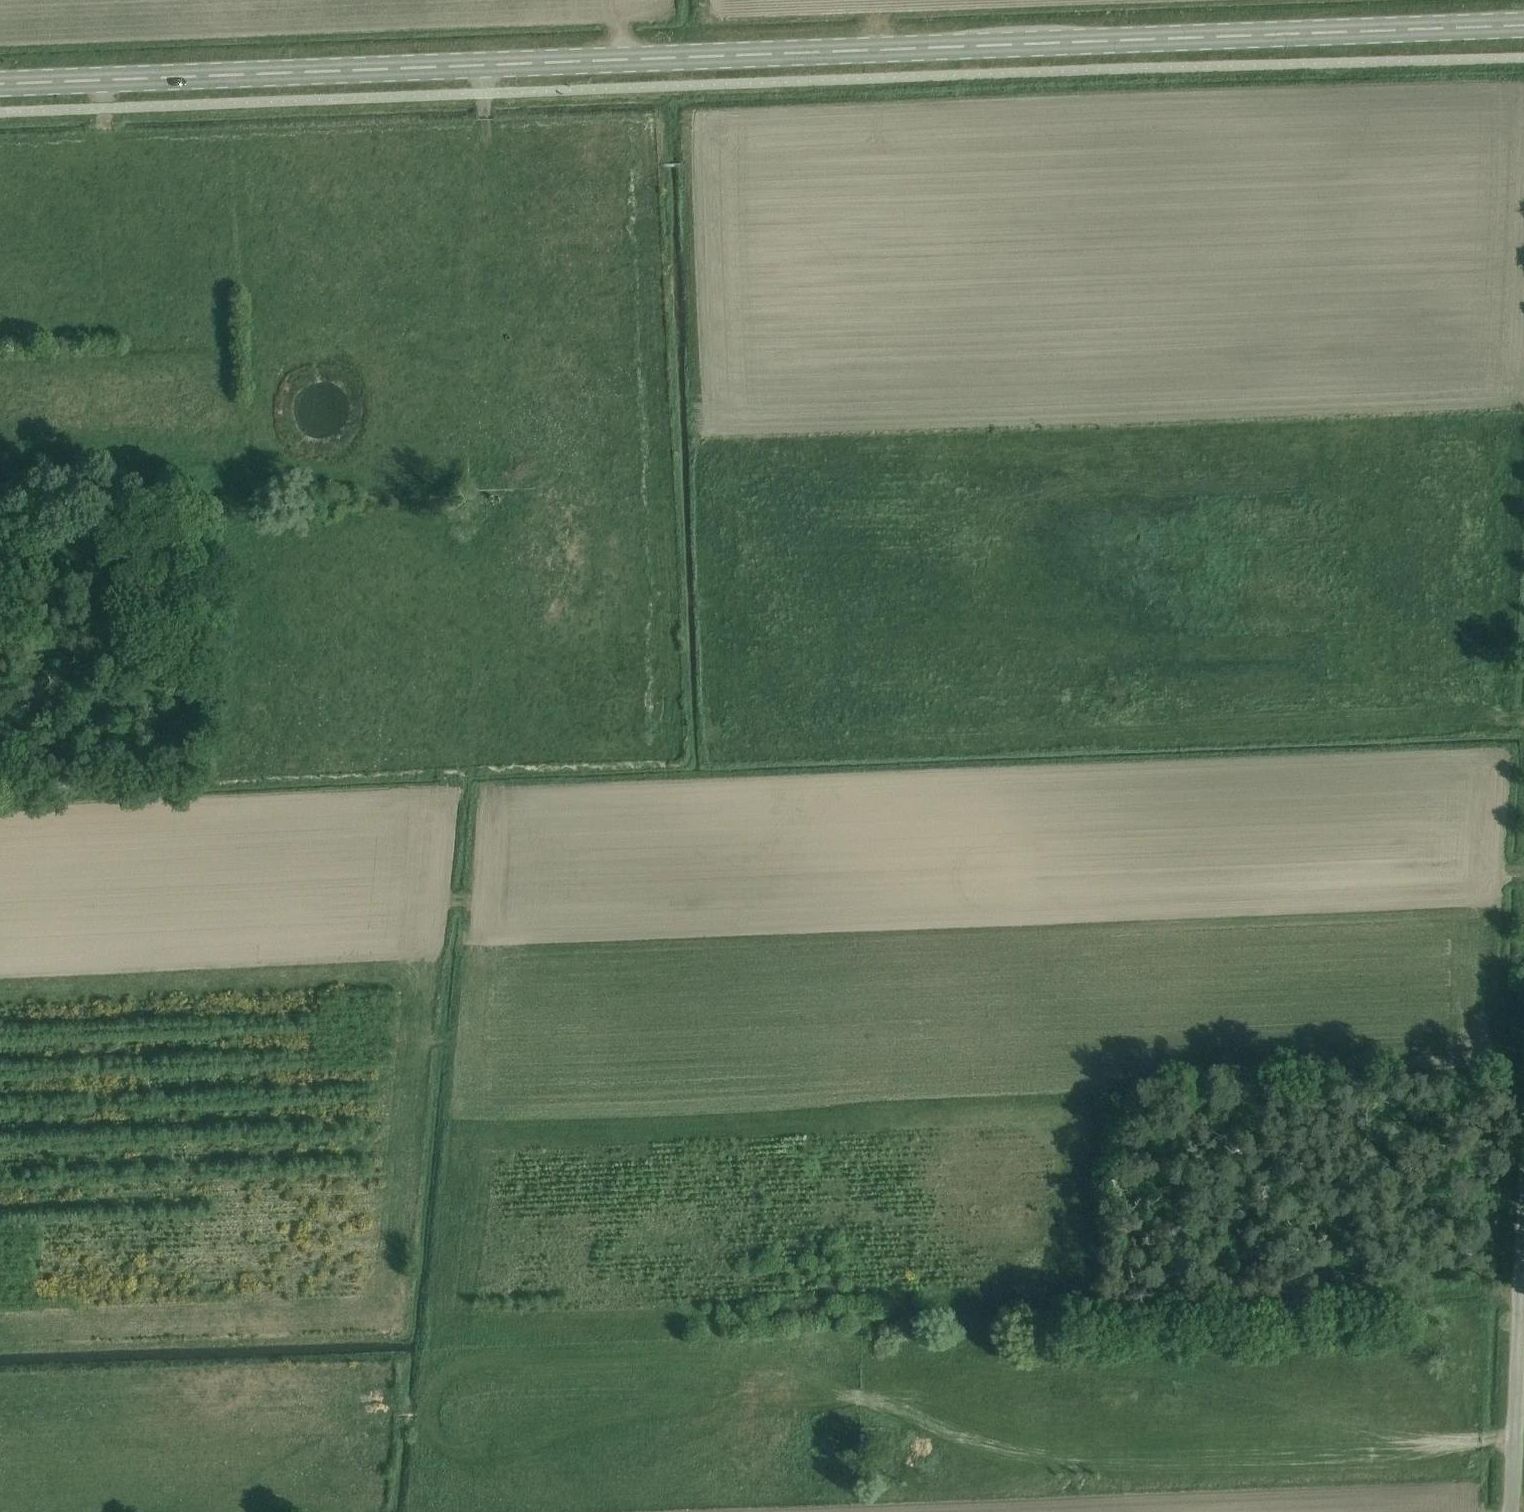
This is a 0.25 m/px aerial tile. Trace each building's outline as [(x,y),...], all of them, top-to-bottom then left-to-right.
[(888,1427),(890,1415),(871,1412),(869,1424),(888,1427)]
